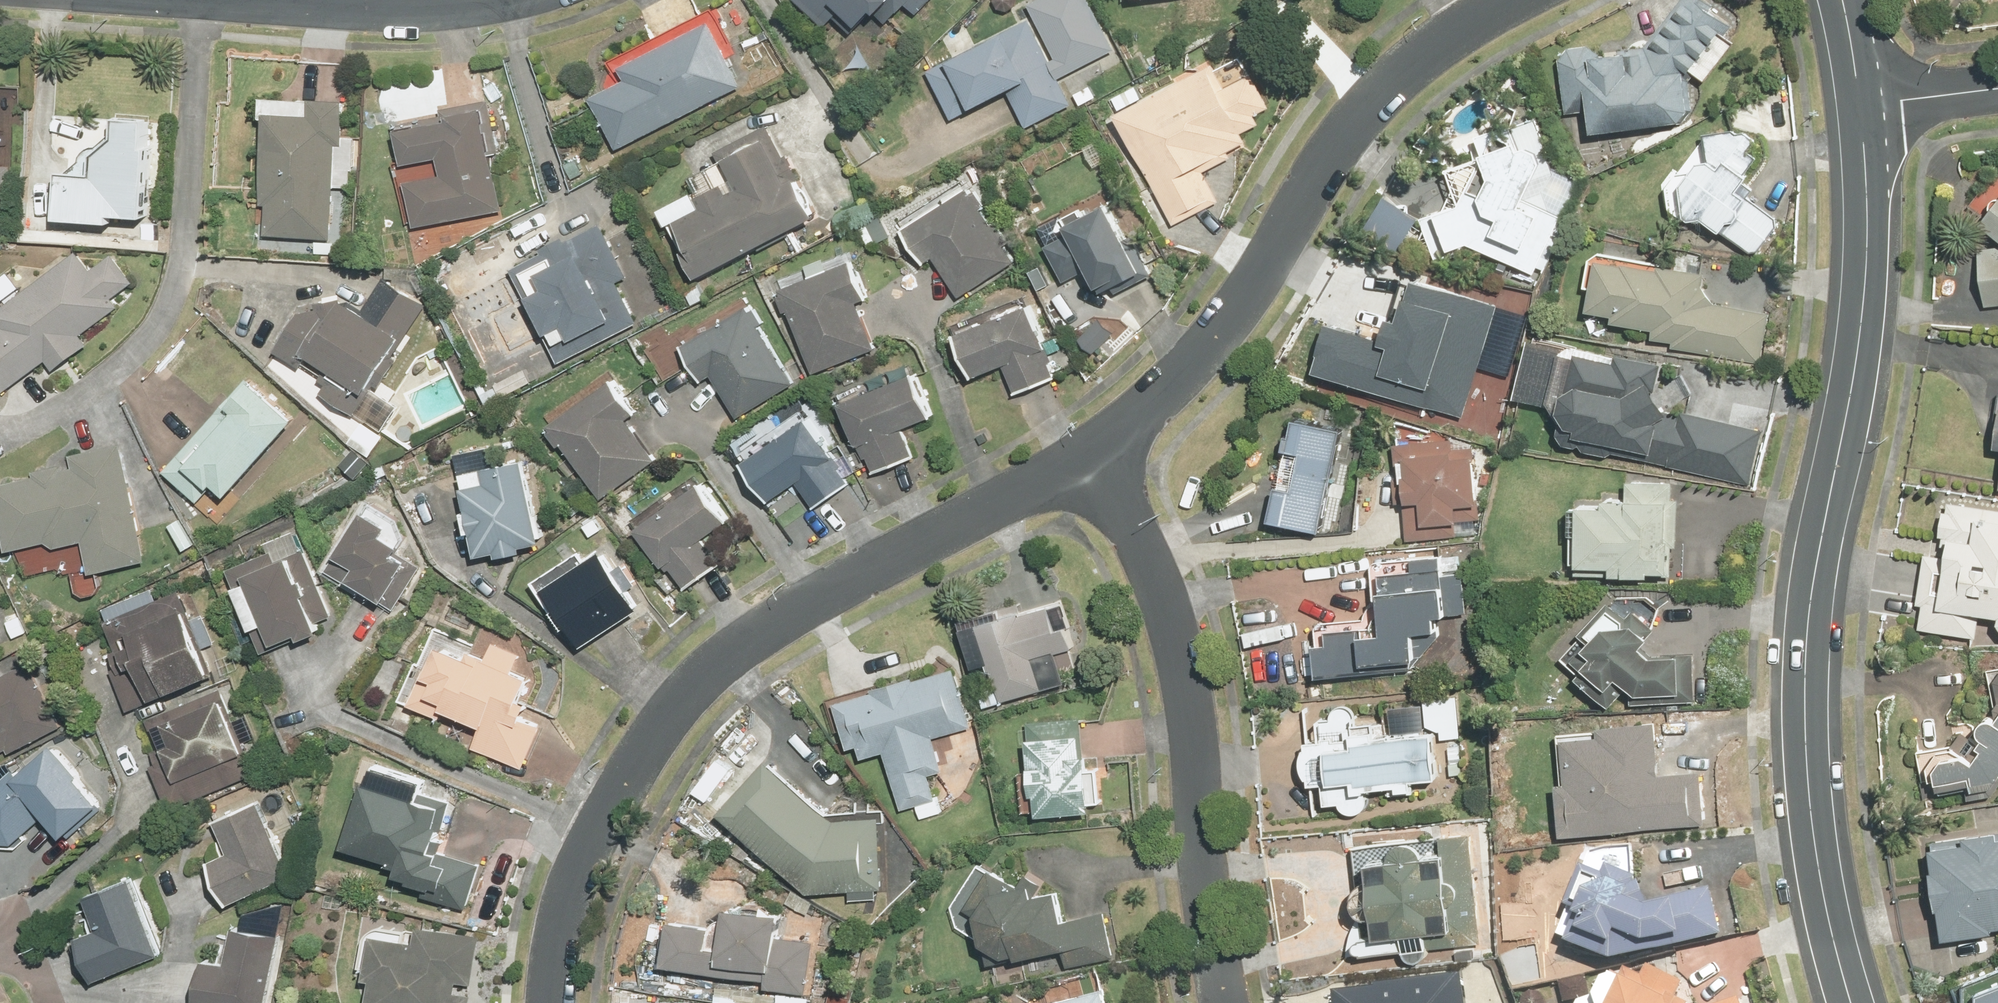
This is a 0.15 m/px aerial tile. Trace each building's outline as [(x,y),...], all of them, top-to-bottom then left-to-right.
[(827,24),(836,15),(857,35),(891,0),(801,0),(827,24)] [(917,15),(931,0),(902,0),(917,15)] [(928,72),(953,119),(1008,91),(1026,125),(1069,104),(1057,80),(1117,50),(1091,0),(1039,0),(1030,4),(1036,17),(928,72)] [(1708,0),(1681,0),(1640,46),(1597,51),(1596,43),(1559,48),(1567,111),(1589,108),(1592,131),(1692,119),(1688,79),(1736,25),(1708,0)] [(591,96),(616,147),(743,86),(711,22),(618,68),(624,81),(591,96)] [(1216,63),(1118,115),(1176,224),(1220,200),(1206,173),(1233,159),(1230,152),(1248,143),(1244,134),(1261,124),(1256,115),(1271,108),(1253,74),(1229,86),(1216,63)] [(337,241),(344,101),(312,99),(311,116),(267,114),(261,237),(337,241)] [(508,210),(485,102),(395,121),(405,165),(441,157),(445,175),(408,183),(417,229),(508,210)] [(113,216),(143,217),(147,119),(117,118),(116,138),(95,154),(94,174),(60,172),(58,220),(113,222),(113,216)] [(1697,210),(1754,253),(1780,219),(1738,188),(1760,159),(1748,150),(1756,139),(1745,130),(1741,134),(1733,128),(1705,132),(1659,193),(1691,217),(1697,210)] [(1436,261),(1483,246),(1535,271),(1563,215),(1523,196),(1543,154),(1499,132),(1464,203),(1421,217),(1436,261)] [(669,224),(697,278),(817,218),(798,180),(789,185),(766,139),(725,160),(739,189),(669,224)] [(10,207),(13,166),(0,165),(0,206),(10,207)] [(936,257),(961,297),(1016,262),(969,189),(903,230),(924,265),(936,257)] [(1997,232),(1997,199),(1982,220),(1997,232)] [(1143,272),(1108,206),(1067,227),(1070,234),(1045,247),(1064,283),(1089,270),(1102,294),(1143,272)] [(603,226),(514,271),(561,363),(639,323),(619,284),(630,279),(603,226)] [(1980,248),(1987,304),(1997,303),(1997,246),(1980,248)] [(1674,340),(1672,346),(1761,363),(1771,312),(1715,302),(1703,285),(1706,272),(1597,251),(1587,308),(1614,313),(1612,320),(1655,328),(1654,336),(1674,340)] [(2,392),(46,361),(53,371),(89,345),(81,335),(119,307),(113,298),(135,282),(115,255),(91,272),(78,253),(0,309),(0,326),(0,327),(0,389),(2,392)] [(852,262),(781,288),(812,372),(875,349),(858,303),(866,300),(852,262)] [(1497,299),(1416,275),(1406,308),(1398,308),(1390,333),(1335,317),(1321,365),(1465,407),(1497,299)] [(321,394),(355,416),(427,306),(385,279),(364,312),(346,300),(301,315),(277,351),(328,384),(321,394)] [(749,305),(682,345),(704,382),(712,376),(739,420),(797,386),(749,305)] [(1032,305),(958,332),(975,377),(1005,366),(1016,395),(1059,379),(1032,305)] [(1662,363),(1577,345),(1557,440),(1752,482),(1763,428),(1665,407),(1656,391),(1662,363)] [(916,373),(843,403),(874,476),(914,460),(902,430),(934,417),(916,373)] [(249,377),(167,470),(200,499),(214,484),(229,497),(298,420),(249,377)] [(613,380),(550,428),(603,496),(654,457),(626,421),(638,412),(613,380)] [(1271,518),(1320,528),(1342,427),(1292,417),(1271,518)] [(810,419),(745,462),(771,500),(797,483),(814,508),(852,482),(810,419)] [(1399,440),(1407,538),(1457,534),(1456,520),(1481,518),(1475,447),(1450,449),(1449,436),(1399,440)] [(10,551),(82,535),(91,573),(147,561),(121,443),(71,453),(75,468),(0,485),(0,508),(10,551)] [(544,546),(525,461),(485,470),(461,475),(480,560),(544,546)] [(1576,502),(1574,572),(1671,575),(1672,545),(1679,546),(1680,499),(1673,499),(1674,480),(1627,478),(1626,497),(1604,496),(1604,502),(1576,502)] [(704,484),(639,530),(684,593),(722,566),(704,541),(731,522),(704,484)] [(1946,500),(1937,554),(1925,552),(1913,627),(1976,637),(1980,614),(1997,617),(1997,508),(1946,500)] [(364,512),(329,570),(383,603),(408,562),(397,555),(402,547),(383,536),(388,527),(364,512)] [(273,551),(230,569),(264,652),(335,622),(306,551),(278,563),(273,551)] [(601,557),(551,589),(585,641),(635,609),(601,557)] [(1318,634),(1321,679),(1425,672),(1424,654),(1439,634),(1438,614),(1468,611),(1465,566),(1380,572),(1385,629),(1318,634)] [(107,616),(139,694),(212,665),(181,589),(159,598),(152,580),(108,598),(114,613),(107,616)] [(1696,700),(1694,652),(1652,653),(1641,643),(1655,629),(1633,608),(1627,615),(1610,599),(1558,652),(1611,703),(1630,684),(1630,703),(1696,700)] [(990,662),(1001,699),(1046,686),(1036,655),(1076,644),(1063,601),(1024,612),(1021,602),(976,615),(978,621),(961,626),(973,667),(990,662)] [(438,640),(411,704),(481,734),(475,747),(525,768),(543,726),(524,717),(530,705),(521,701),(530,679),(513,672),(521,655),(494,644),(487,660),(438,640)] [(61,727),(29,663),(0,678),(0,758),(61,727)] [(955,667),(836,699),(853,759),(885,750),(901,807),(936,797),(929,773),(942,769),(933,737),(971,726),(955,667)] [(265,767),(228,679),(145,713),(164,758),(152,763),(169,806),(265,767)] [(1083,716),(1028,721),(1035,811),(1090,807),(1083,716)] [(1917,750),(1922,779),(1938,777),(1940,792),(1966,787),(1968,798),(1991,794),(1989,785),(1991,785),(1997,775),(1997,718),(1970,756),(1955,744),(1917,750)] [(1558,781),(1562,833),(1705,823),(1701,771),(1658,774),(1654,720),(1562,727),(1566,781),(1558,781)] [(1327,800),(1342,799),(1342,800),(1346,809),(1356,812),(1365,807),(1369,798),(1368,797),(1415,793),(1414,779),(1438,777),(1434,729),(1307,739),(1310,781),(1326,780),(1327,800)] [(52,746),(20,775),(14,769),(0,782),(0,856),(0,857),(47,815),(66,837),(104,803),(52,746)] [(767,759),(720,811),(808,890),(881,887),(878,817),(833,818),(767,759)] [(418,799),(363,782),(344,844),(397,860),(389,884),(465,907),(479,862),(435,848),(450,802),(420,793),(418,799)] [(291,875),(257,800),(214,820),(228,850),(209,859),(229,903),(291,875)] [(1930,840),(1943,934),(1997,927),(1997,831),(1930,840)] [(1445,854),(1368,860),(1374,935),(1451,928),(1445,854)] [(1612,959),(1612,958),(1721,933),(1710,887),(1647,901),(1637,876),(1601,863),(1597,872),(1584,866),(1568,906),(1579,911),(1566,940),(1568,941),(1568,942),(1612,959)] [(1114,956),(1105,910),(1062,919),(1057,890),(1032,895),(1030,882),(1017,884),(991,869),(965,908),(969,930),(981,938),(987,962),(1064,947),(1067,965),(1114,956)] [(157,953),(129,879),(86,895),(98,926),(77,934),(93,977),(157,953)] [(669,919),(663,962),(766,977),(765,985),(806,991),(813,940),(777,935),(780,913),(727,906),(724,927),(669,919)] [(280,936),(234,926),(227,961),(203,956),(193,1002),(198,1002),(266,1002),(280,936)] [(479,936),(417,926),(415,940),(372,933),(365,976),(372,977),(368,1002),(467,1002),(479,936)] [(1676,998),(1684,983),(1649,966),(1643,977),(1627,969),(1623,976),(1614,972),(1599,1002),(1686,1002),(1676,998)] [(1339,993),(1340,1002),(1468,1002),(1465,978),(1339,993)] [(1976,987),(1982,1002),(1997,1002),(1997,979),(1976,987)] [(1105,991),(1058,1002),(1108,1002),(1105,991)] [(1740,995),(1715,1002),(1742,1002),(1740,995)]
